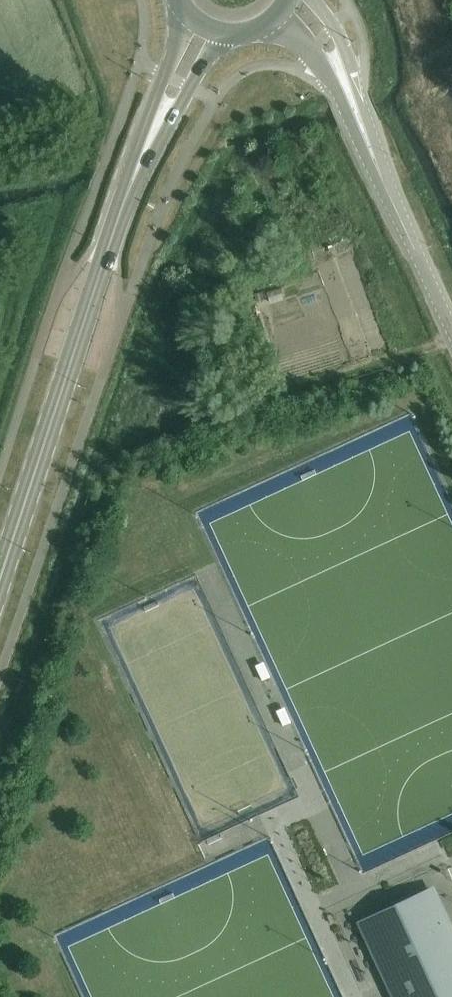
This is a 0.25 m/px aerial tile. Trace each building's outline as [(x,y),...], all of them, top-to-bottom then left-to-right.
[(262,293),(255,295),(257,303),(264,301),(262,293)] [(373,931),(391,971),(398,974),(401,973),(405,982),(394,987),(392,993),(394,996),(451,996),(451,929),(447,917),(439,921),(431,904),(415,898),(379,915),(373,931)]
